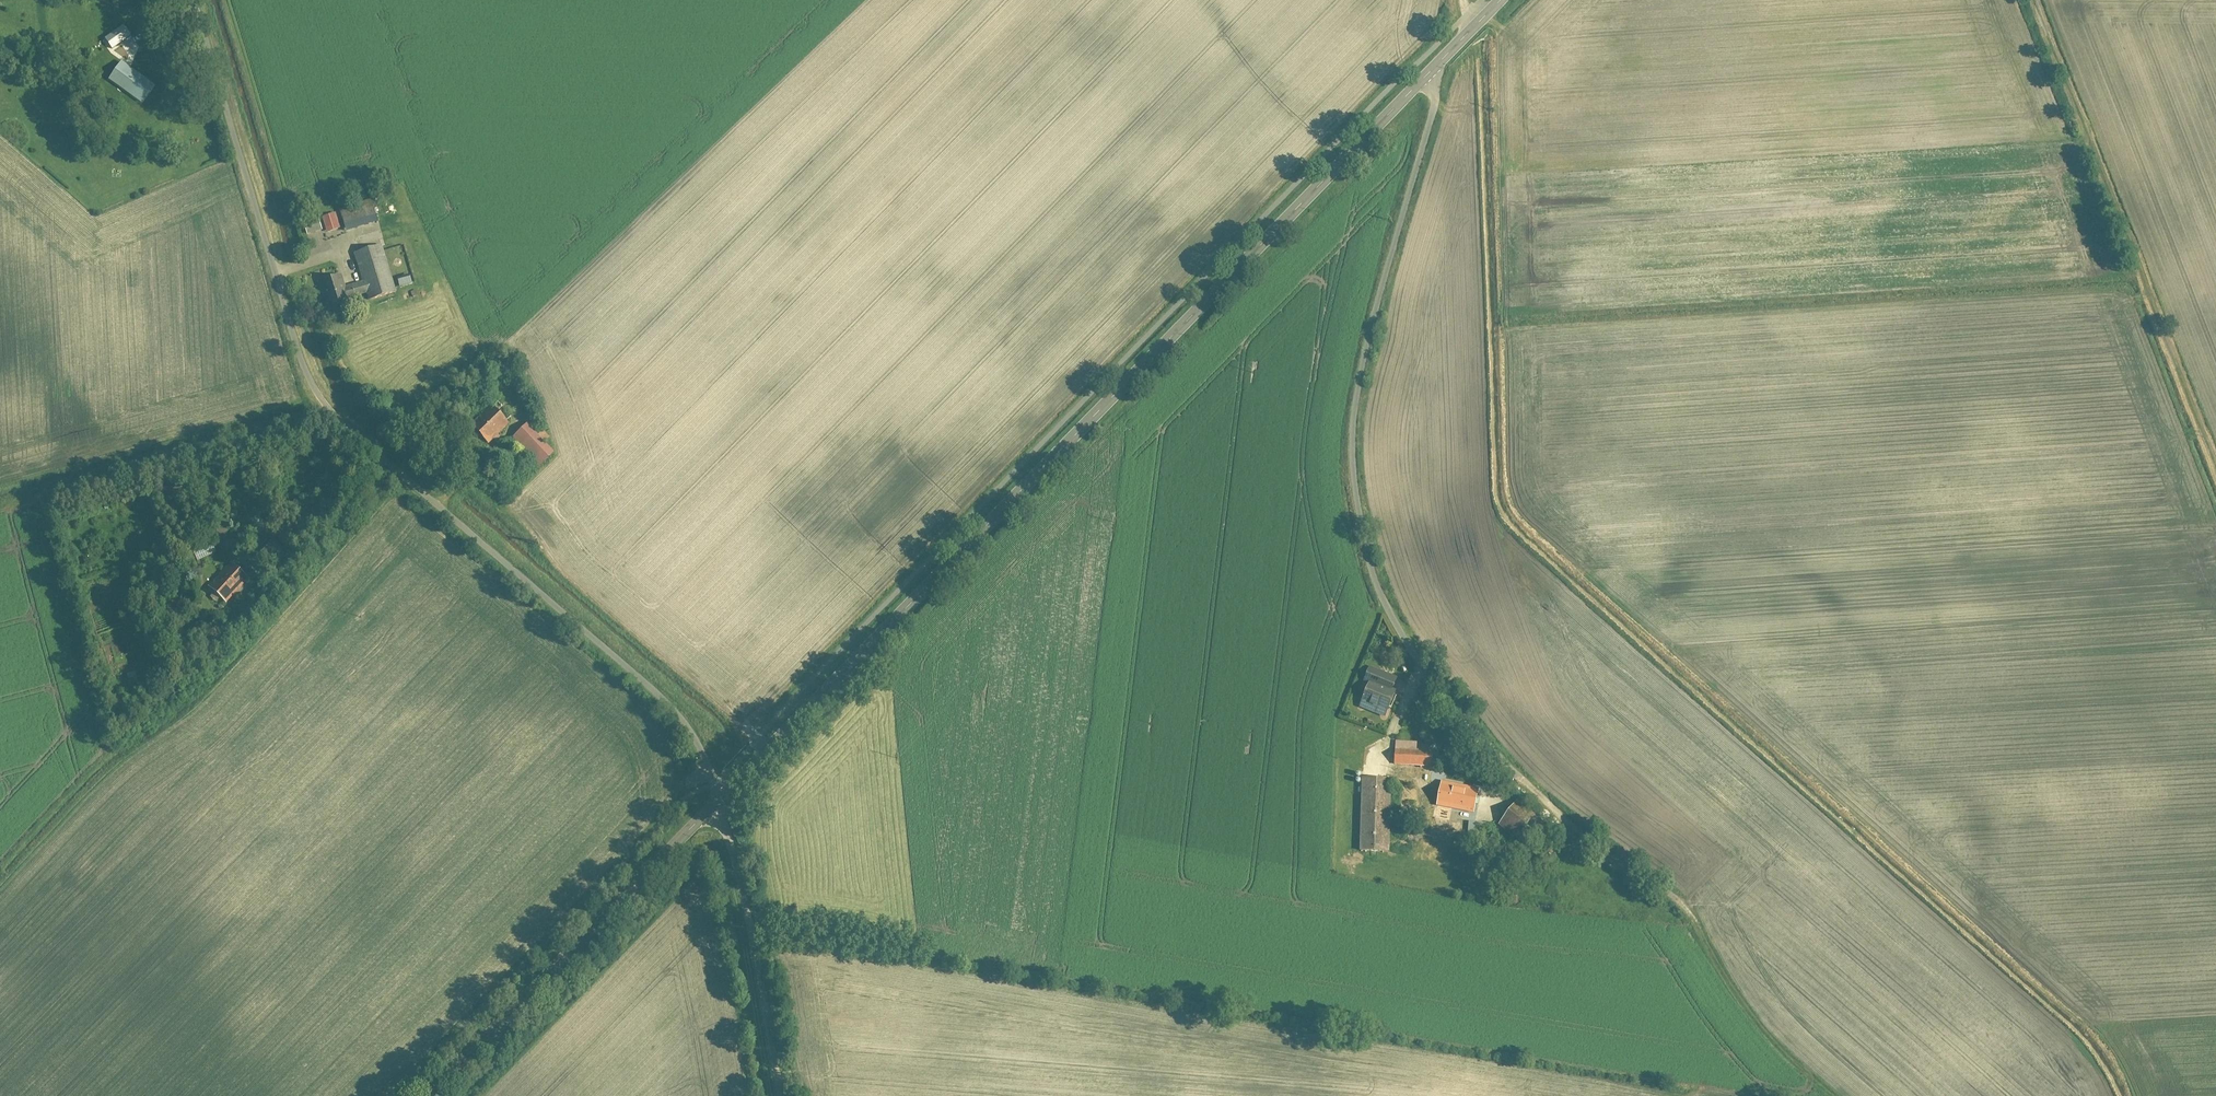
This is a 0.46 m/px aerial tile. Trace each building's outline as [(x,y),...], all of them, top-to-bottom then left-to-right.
[(132,15),(95,19),(98,39),(134,35),(132,15)] [(126,52),(110,62),(130,94),(146,84),(126,52)] [(378,195),(337,208),(342,227),(373,217),(371,213),(383,210),(378,195)] [(324,216),(309,221),(313,232),(328,227),(324,216)] [(376,244),(351,251),(359,280),(341,285),(338,275),(321,279),(328,305),(347,300),(346,297),(363,293),(366,301),(390,294),(376,244)] [(487,405),(468,423),(486,442),(505,424),(487,405)] [(549,452),(522,425),(506,441),(533,467),(549,452)] [(192,535),(198,559),(221,554),(218,537),(228,538),(230,531),(211,531),(192,535)] [(246,581),(228,563),(207,584),(225,602),(246,581)] [(1377,673),(1363,669),(1358,685),(1364,687),(1360,704),(1382,710),(1388,687),(1374,683),(1377,673)] [(1430,749),(1392,747),(1391,765),(1429,767),(1430,749)] [(1387,777),(1359,777),(1359,853),(1387,853),(1387,777)] [(1476,790),(1441,782),(1436,802),(1471,810),(1476,790)] [(1530,815),(1515,802),(1498,822),(1513,835),(1530,815)] [(1481,826),(1467,824),(1466,840),(1480,841),(1481,826)] [(1510,858),(1496,848),(1488,859),(1503,869),(1510,858)]
